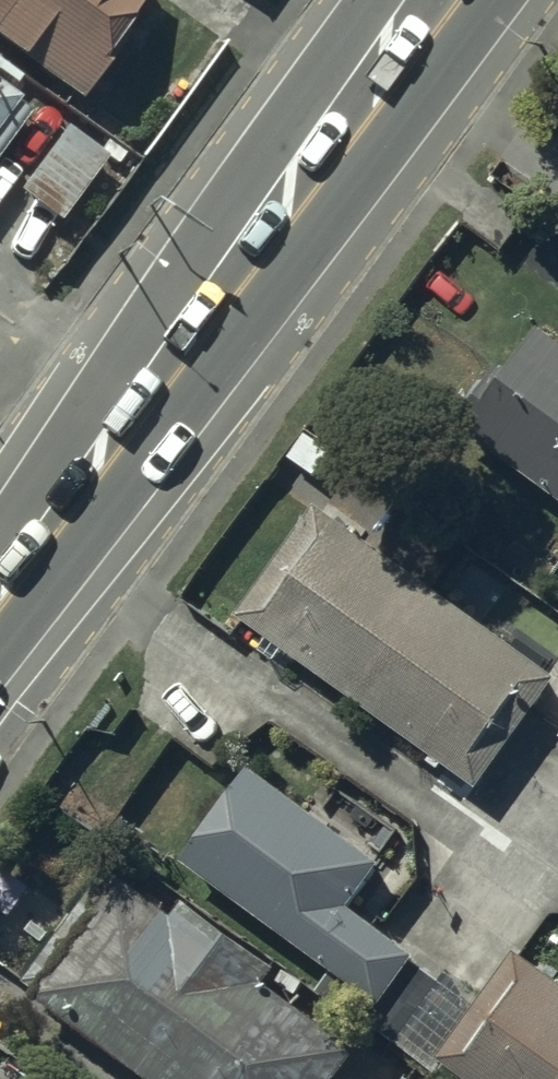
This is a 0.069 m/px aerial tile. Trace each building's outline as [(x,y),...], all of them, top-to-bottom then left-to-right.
[(72,86),(123,20),(116,14),(126,0),(0,0),(0,31),(72,86)] [(0,74),(0,145),(30,103),(12,91),(16,85),(0,74)] [(58,124),(13,179),(55,213),(100,157),(58,124)] [(490,346),(447,407),(557,485),(557,322),(538,308),(504,355),(490,346)] [(311,491),(234,601),(478,777),(557,664),(311,491)] [(380,846),(248,751),(179,845),(377,990),(414,940),(347,891),(380,846)] [(120,862),(113,871),(98,859),(17,972),(166,1078),(327,1078),(360,1033),(268,967),(280,951),(196,890),(184,907),(120,862)] [(514,938),(437,1043),(486,1078),(557,1078),(557,970),(514,938)] [(393,1078),(422,1078),(403,1065),(393,1078)]
